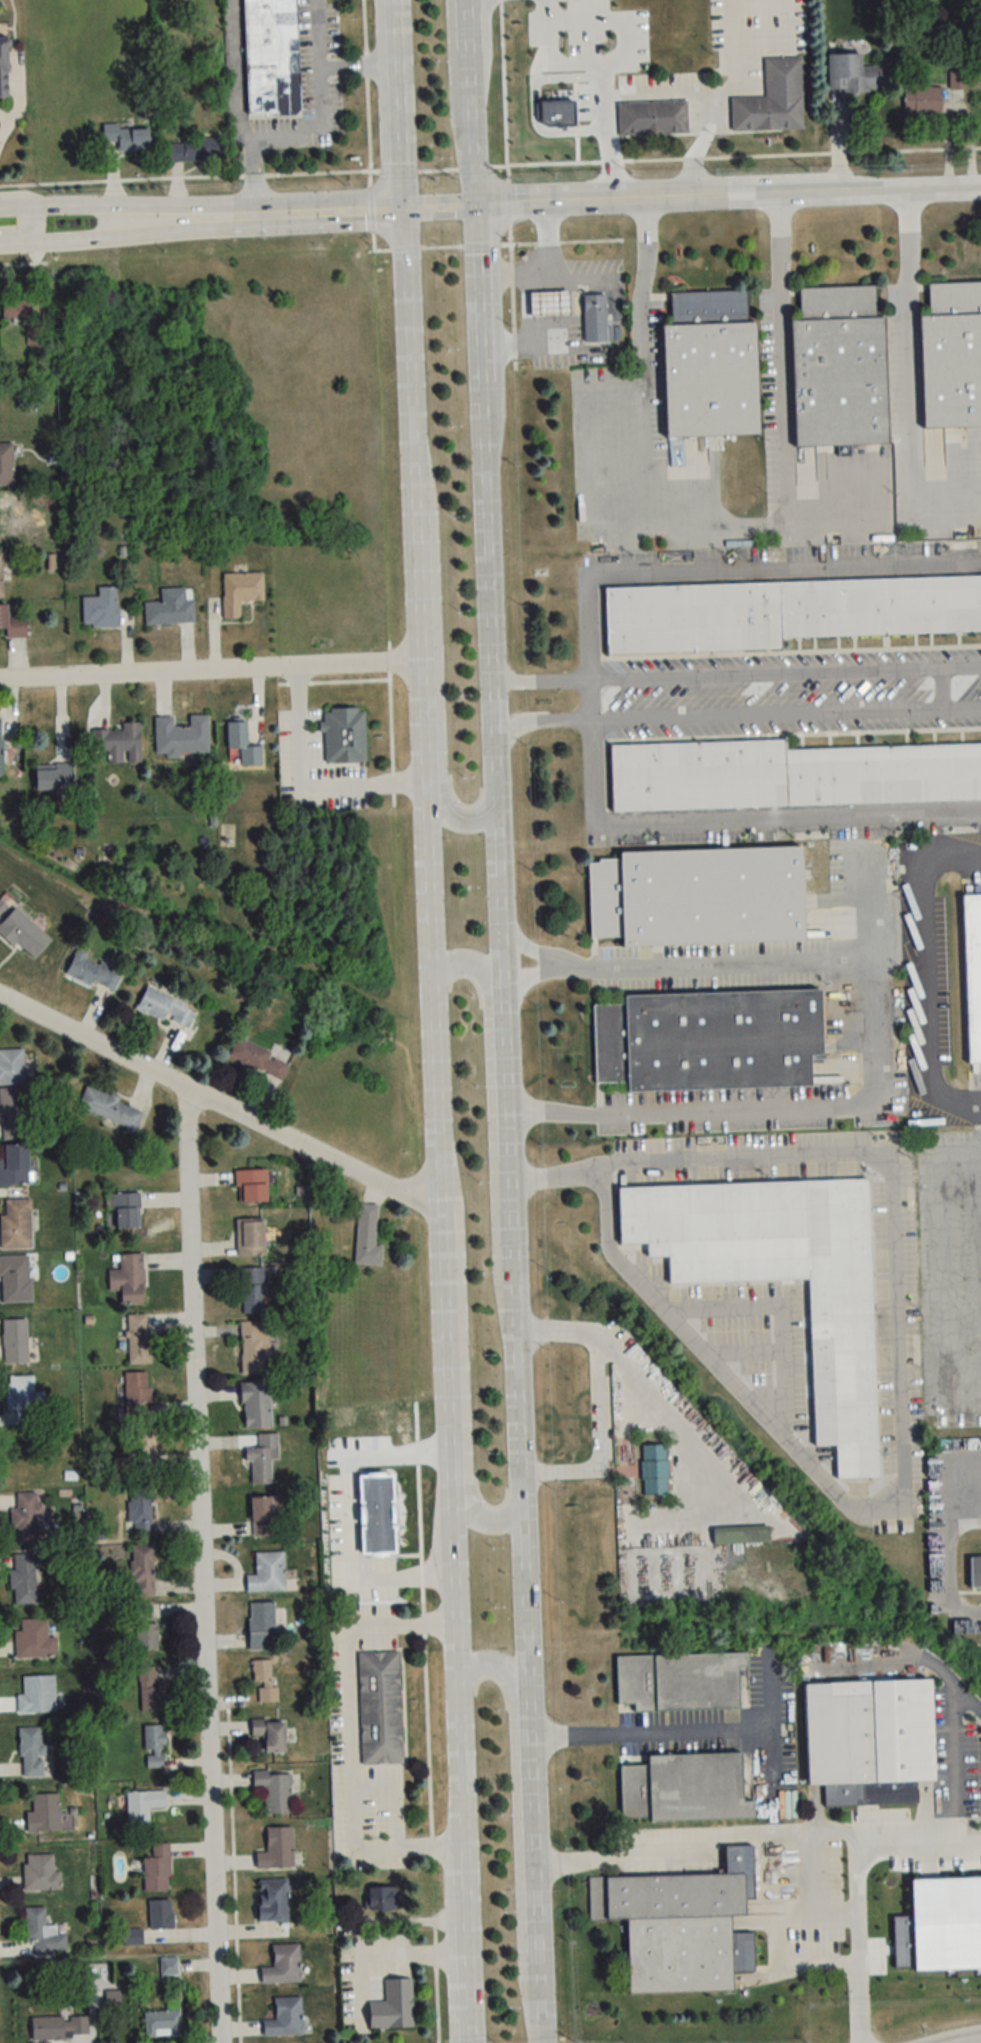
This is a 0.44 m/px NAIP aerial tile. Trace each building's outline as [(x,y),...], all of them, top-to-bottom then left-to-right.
[(827,54),(827,90),(881,89),(881,65),(860,66),(860,53),(827,54)] [(731,130),(802,128),(800,57),(763,58),(764,97),(731,97),(731,130)] [(308,71),(252,73),(254,121),(310,119),(308,71)] [(914,87),(914,80),(903,80),(903,113),(940,113),(940,87),(914,87)] [(617,102),(617,134),(686,133),(686,100),(617,102)] [(102,124),(102,141),(117,141),(117,151),(148,150),(148,128),(118,129),(118,124),(102,124)] [(217,160),(216,138),(166,140),(167,162),(217,160)] [(927,284),(928,308),(919,308),(922,427),(980,426),(980,282),(927,284)] [(883,317),(875,317),(874,287),(799,289),(799,320),(790,321),(794,446),(886,444),(883,317)] [(569,313),(568,288),(529,290),(530,315),(569,313)] [(662,325),(664,436),(756,435),(754,322),(747,322),(746,291),(670,292),(670,325),(662,325)] [(583,341),(613,340),(612,323),(606,323),(604,292),(581,293),(583,341)] [(1,319),(30,319),(30,299),(1,299),(1,319)] [(28,345),(41,345),(41,328),(28,328),(28,345)] [(13,443),(0,443),(0,485),(13,485),(13,443)] [(8,512),(8,493),(0,493),(0,512),(8,512)] [(221,574),(222,621),(239,620),(239,602),(262,601),(262,573),(221,574)] [(980,631),(980,576),(603,585),(605,654),(781,649),(781,637),(980,631)] [(97,587),(97,597),(81,597),(81,627),(116,627),(116,587),(97,587)] [(193,623),(192,587),(160,588),(161,602),(143,602),(144,624),(193,623)] [(5,636),(25,636),(25,617),(7,617),(7,604),(0,604),(0,628),(5,628),(5,636)] [(365,709),(323,709),(323,762),(365,762),(365,709)] [(207,715),(188,715),(188,727),(172,727),(172,717),(154,717),(154,754),(207,754),(207,715)] [(226,722),(226,749),(239,749),(239,765),(261,765),(260,746),(246,746),(245,721),(226,722)] [(121,723),(121,730),(91,730),(91,751),(108,751),(108,763),(140,763),(140,723),(121,723)] [(785,750),(785,740),(609,745),(611,810),(980,800),(980,744),(785,750)] [(53,770),(34,770),(34,792),(70,792),(70,763),(53,763),(53,770)] [(621,947),(803,942),(801,848),(618,852),(618,859),(587,860),(589,938),(621,937),(621,947)] [(980,1063),(980,893),(962,894),(967,1064),(980,1063)] [(0,897),(0,898),(0,935),(24,956),(43,934),(0,897)] [(108,970),(110,965),(75,950),(64,975),(89,986),(91,981),(114,990),(121,976),(108,970)] [(135,1008),(187,1031),(196,1010),(144,987),(135,1008)] [(623,995),(623,1004),(592,1005),(594,1083),(626,1082),(626,1092),(810,1088),(809,1058),(821,1057),(819,992),(623,995)] [(281,1081),(289,1062),(237,1038),(228,1057),(281,1081)] [(31,1083),(30,1065),(23,1065),(23,1049),(0,1049),(0,1083),(31,1083)] [(135,1129),(140,1111),(118,1104),(120,1098),(84,1086),(77,1110),(135,1129)] [(0,1087),(0,1122),(2,1122),(2,1138),(23,1138),(23,1087),(0,1087)] [(26,1185),(26,1144),(0,1144),(0,1185),(26,1185)] [(266,1203),(266,1170),(236,1170),(236,1203),(266,1203)] [(876,1478),(868,1180),(617,1187),(618,1245),(646,1245),(646,1258),(667,1257),(668,1284),(808,1281),(812,1447),(835,1446),(836,1480),(876,1478)] [(113,1194),(113,1229),(139,1229),(139,1194),(113,1194)] [(30,1200),(5,1200),(5,1216),(0,1216),(0,1249),(30,1249),(30,1200)] [(374,1246),(377,1205),(358,1204),(353,1264),(381,1266),(382,1246),(374,1246)] [(264,1219),(235,1219),(235,1256),(264,1256),(264,1219)] [(118,1255),(119,1270),(107,1270),(108,1292),(121,1291),(121,1306),(144,1305),(143,1254),(118,1255)] [(31,1303),(30,1257),(0,1257),(0,1303),(31,1303)] [(240,1314),(263,1314),(263,1268),(240,1268),(240,1314)] [(127,1315),(127,1364),(152,1364),(152,1331),(147,1331),(147,1315),(127,1315)] [(27,1320),(2,1320),(2,1364),(27,1364),(27,1320)] [(240,1321),(240,1375),(270,1375),(269,1321),(240,1321)] [(125,1373),(126,1458),(113,1458),(113,1477),(148,1476),(147,1373),(125,1373)] [(5,1376),(5,1410),(42,1411),(42,1392),(33,1392),(33,1376),(5,1376)] [(270,1383),(241,1383),(241,1429),(270,1429),(270,1383)] [(250,1463),(250,1485),(271,1485),(270,1461),(277,1460),(277,1435),(256,1435),(257,1449),(244,1449),(244,1463),(250,1463)] [(640,1446),(641,1495),(666,1495),(666,1446),(640,1446)] [(151,1536),(151,1488),(128,1488),(128,1536),(151,1536)] [(10,1509),(12,1543),(39,1542),(37,1493),(15,1494),(15,1509),(10,1509)] [(272,1537),(271,1517),(280,1516),(279,1496),(249,1498),(252,1538),(272,1537)] [(712,1532),(712,1545),(767,1545),(767,1532),(712,1532)] [(130,1546),(130,1596),(153,1596),(153,1546),(130,1546)] [(283,1553),(254,1554),(254,1576),(245,1577),(245,1593),(284,1592),(283,1553)] [(34,1554),(10,1555),(12,1605),(35,1604),(34,1554)] [(969,1557),(969,1588),(980,1588),(980,1557),(969,1557)] [(273,1604),(247,1604),(247,1650),(273,1650),(273,1604)] [(157,1622),(151,1622),(151,1605),(133,1605),(133,1650),(157,1649),(157,1622)] [(56,1658),(56,1637),(46,1637),(46,1619),(19,1619),(19,1631),(14,1631),(14,1658),(56,1658)] [(360,1764),(401,1764),(399,1652),(358,1652),(360,1764)] [(748,1709),(747,1653),(615,1656),(617,1704),(633,1704),(633,1712),(748,1709)] [(272,1660),(252,1661),(252,1684),(257,1683),(257,1703),(278,1702),(277,1687),(272,1687),(272,1660)] [(138,1668),(138,1709),(158,1709),(158,1668),(138,1668)] [(55,1712),(54,1675),(22,1676),(22,1694),(16,1694),(16,1713),(55,1712)] [(932,1779),(929,1679),(804,1683),(806,1783),(932,1779)] [(250,1719),(250,1735),(264,1735),(264,1752),(283,1752),(283,1719),(250,1719)] [(144,1768),(163,1768),(163,1726),(144,1726),(144,1768)] [(42,1777),(41,1727),(19,1728),(20,1777),(42,1777)] [(646,1754),(647,1765),(619,1765),(620,1821),(752,1818),(752,1800),(741,1800),(740,1752),(646,1754)] [(252,1772),(252,1788),(263,1788),(264,1813),(291,1812),(290,1771),(252,1772)] [(125,1791),(125,1825),(148,1825),(148,1807),(164,1807),(164,1791),(125,1791)] [(59,1831),(59,1794),(31,1794),(31,1812),(25,1812),(25,1831),(59,1831)] [(292,1868),(292,1827),(266,1827),(266,1852),(256,1852),(256,1868),(292,1868)] [(168,1843),(151,1843),(151,1857),(143,1857),(143,1892),(168,1892),(168,1843)] [(628,1992),(731,1991),(731,1970),(753,1970),(752,1933),(729,1933),(729,1915),(744,1915),(744,1898),(752,1898),(751,1845),(724,1845),(725,1875),(588,1877),(589,1920),(627,1919),(628,1992)] [(53,1871),(53,1855),(23,1855),(23,1891),(59,1891),(59,1871),(53,1871)] [(258,1880),(258,1921),(287,1921),(287,1880),(258,1880)] [(366,1887),(366,1911),(396,1911),(396,1887),(366,1887)] [(171,1929),(171,1900),(148,1900),(148,1929),(171,1929)] [(25,1908),(26,1955),(67,1954),(66,1934),(57,1934),(57,1925),(45,1925),(45,1907),(25,1908)] [(261,1983),(299,1983),(299,1945),(272,1945),(272,1966),(261,1966),(261,1983)] [(177,1978),(177,1958),(160,1958),(160,1978),(177,1978)] [(412,2027),(411,1979),(383,1979),(384,2004),(368,2004),(368,2028),(412,2027)] [(301,1997),(273,1997),(273,2019),(262,2019),(262,2035),(301,2035),(301,1997)] [(166,2011),(143,2012),(144,2037),(180,2037),(179,2000),(166,2001),(166,2011)] [(87,2038),(87,2017),(31,2017),(31,2038),(87,2038)]
